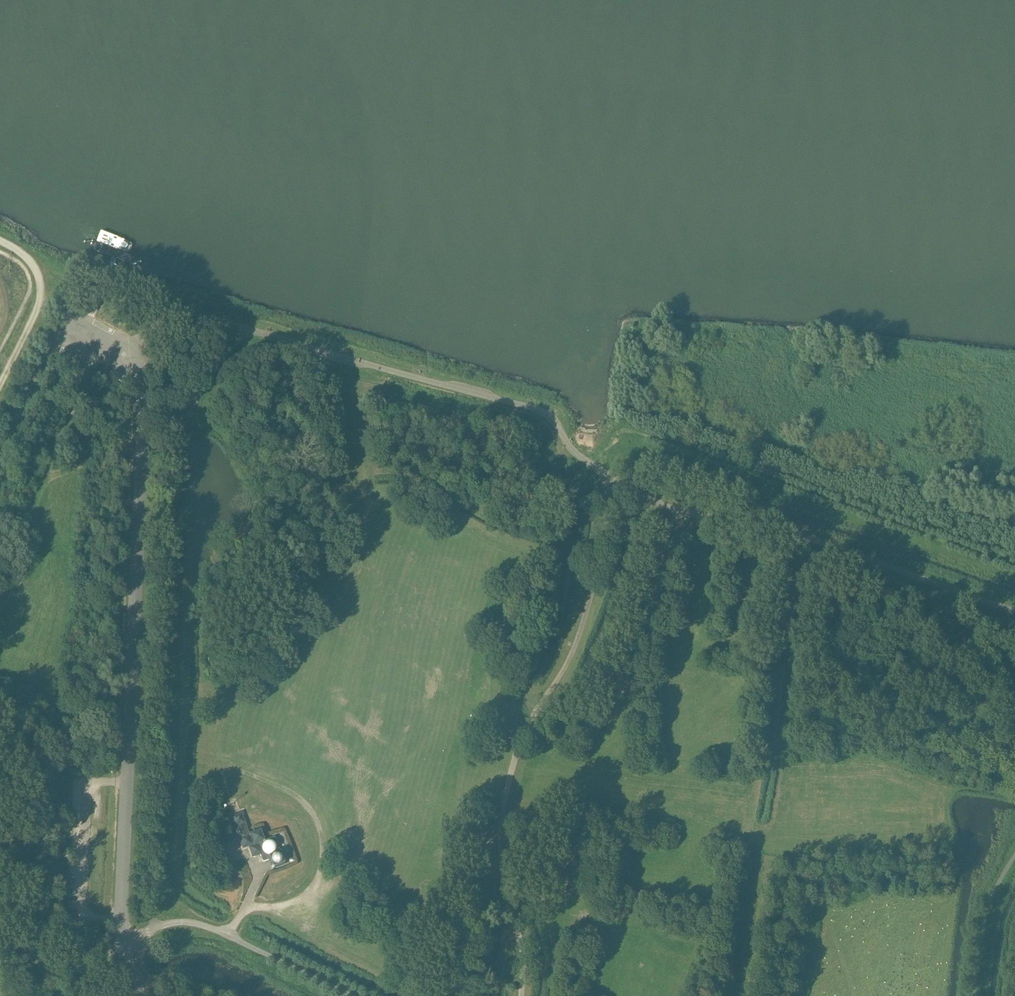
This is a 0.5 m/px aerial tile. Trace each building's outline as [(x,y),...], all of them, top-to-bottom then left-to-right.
[(235,826),(229,828),(233,839),(238,837),(243,849),(248,847),(252,857),(260,854),(263,861),(270,859),(273,867),(285,863),(275,836),(264,840),(261,829),(250,833),(242,811),(231,815),(235,826)]
